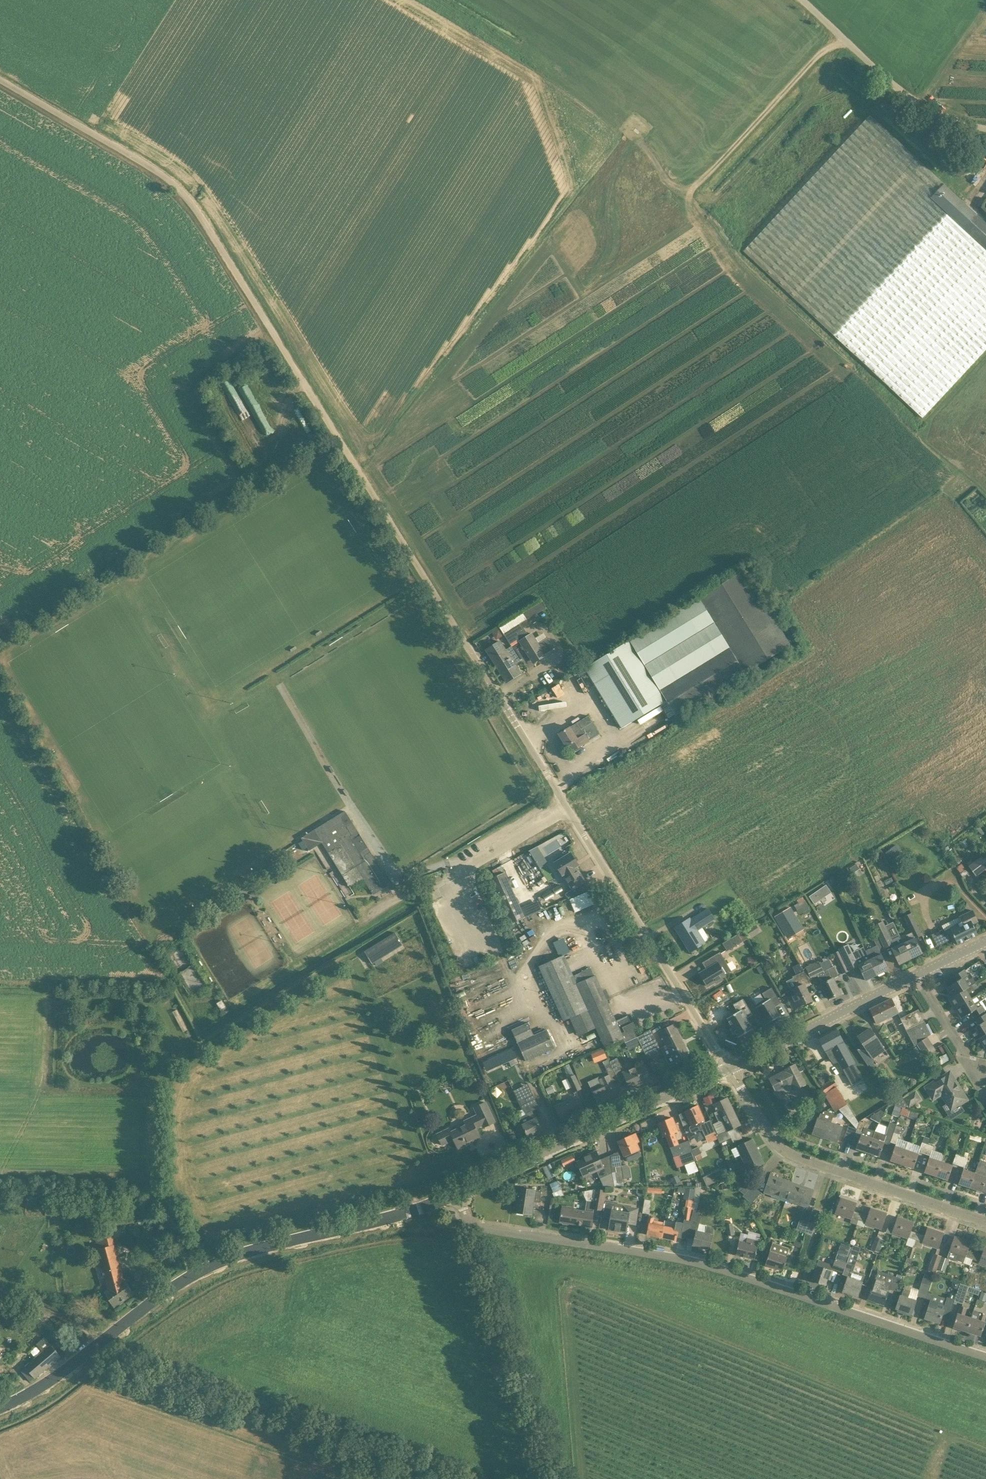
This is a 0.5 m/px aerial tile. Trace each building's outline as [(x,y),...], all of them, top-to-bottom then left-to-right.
[(985,350),(985,223),(870,115),(744,251),(923,418),(985,350)] [(946,162),(960,176),(968,168),(953,155),(946,162)] [(249,451),(284,438),(261,380),(250,384),(249,383),(237,388),(240,394),(230,398),(232,403),(227,405),(225,399),(219,401),(227,420),(236,417),(249,451)] [(744,572),(587,668),(623,727),(666,701),(676,715),(789,645),(744,572)] [(527,634),(524,628),(530,624),(526,619),(520,623),(503,633),(510,644),(527,634)] [(482,647),(496,639),(492,632),(483,637),(483,638),(478,641),(482,647)] [(532,634),(529,636),(520,641),(531,659),(537,661),(546,656),(545,654),(555,648),(548,638),(538,644),(532,634)] [(512,646),(506,650),(500,642),(487,650),(493,659),(507,682),(514,678),(512,675),(519,671),(515,665),(521,661),(512,646)] [(570,727),(559,734),(567,746),(572,743),(576,749),(588,742),(580,730),(592,722),(589,716),(577,723),(570,727)] [(345,811),(315,830),(302,838),(309,850),(322,842),(331,856),(334,854),(346,873),(343,875),(350,887),(364,879),(374,895),(391,884),(370,852),(363,856),(350,836),(358,831),(345,811)] [(976,829),(982,835),(985,832),(979,826),(976,829)] [(892,860),(902,853),(896,845),(886,852),(892,860)] [(539,852),(536,847),(529,851),(532,856),(539,852)] [(572,889),(577,886),(585,881),(574,863),(577,862),(571,852),(563,858),(561,856),(554,860),(556,862),(555,862),(560,871),(563,876),(564,875),(572,889)] [(976,875),(985,868),(985,854),(969,867),(976,875)] [(849,868),(852,873),(859,868),(856,863),(849,868)] [(963,877),(969,873),(966,869),(960,873),(963,877)] [(525,918),(512,888),(505,871),(490,878),(497,895),(510,924),(525,918)] [(539,885),(547,880),(544,876),(542,877),(542,878),(536,881),(539,885)] [(881,880),(875,883),(883,899),(890,896),(885,887),(884,887),(881,880)] [(555,893),(562,889),(563,888),(560,884),(553,889),(555,893)] [(809,896),(814,904),(831,892),(826,884),(809,896)] [(542,901),(545,899),(554,894),(551,889),(542,895),(539,897),(542,901)] [(575,912),(594,903),(589,890),(569,898),(575,912)] [(791,906),(796,915),(810,908),(804,896),(797,899),(798,902),(791,906)] [(788,938),(795,934),(803,929),(790,907),(775,916),(787,936),(788,938)] [(690,918),(675,927),(684,941),(685,940),(687,944),(686,944),(686,945),(687,945),(691,950),(690,951),(690,952),(706,943),(698,930),(715,919),(709,909),(691,920),(690,918)] [(957,944),(978,934),(972,923),(978,920),(973,910),(959,917),(962,922),(950,927),(951,931),(946,934),(943,928),(931,933),(938,946),(951,939),(954,945),(957,943),(957,944)] [(911,958),(922,953),(915,938),(922,935),(911,913),(904,916),(912,932),(906,935),(908,940),(903,943),(911,958)] [(754,922),(744,930),(749,936),(760,928),(754,922)] [(874,926),(879,936),(884,947),(890,944),(899,964),(911,958),(903,943),(900,936),(892,940),(883,922),(874,926)] [(396,932),(365,951),(373,964),(404,945),(396,932)] [(743,942),(738,934),(722,943),(727,951),(743,942)] [(885,947),(884,947),(879,936),(873,939),(876,946),(866,951),(870,959),(877,974),(888,969),(879,950),(885,947)] [(565,937),(554,941),(560,955),(571,950),(565,937)] [(866,980),(877,974),(870,959),(866,951),(864,947),(852,953),(848,944),(838,949),(839,950),(842,956),(849,971),(859,966),(866,980)] [(842,956),(839,950),(833,953),(836,959),(842,956)] [(720,952),(702,962),(706,969),(700,973),(707,986),(715,981),(716,983),(723,979),(722,977),(725,975),(732,971),(720,952)] [(626,1042),(637,1037),(634,1029),(632,1028),(630,1025),(631,1023),(628,1015),(616,1020),(595,974),(577,982),(564,955),(560,956),(539,966),(564,1021),(588,1010),(596,1028),(605,1047),(624,1038),(626,1042)] [(849,971),(842,956),(836,959),(843,974),(849,971)] [(757,964),(756,957),(748,958),(749,965),(757,964)] [(825,967),(822,968),(819,961),(806,968),(811,978),(817,975),(821,983),(821,984),(828,998),(835,996),(835,997),(843,993),(840,988),(839,989),(833,978),(839,976),(834,965),(826,969),(825,967)] [(792,967),(796,975),(804,971),(803,970),(803,969),(799,963),(792,967)] [(969,987),(976,983),(970,973),(967,974),(964,969),(953,976),(956,981),(947,987),(953,996),(969,987)] [(786,992),(794,1008),(812,1000),(805,987),(812,984),(804,971),(796,975),(792,977),(797,987),(786,992)] [(949,999),(955,1008),(977,995),(971,999),(968,994),(974,990),(978,987),(976,983),(969,987),(953,996),(949,999)] [(776,1005),(782,1002),(774,988),(763,995),(766,1000),(757,1005),(767,1023),(781,1015),(776,1005)] [(977,995),(955,1008),(962,1018),(971,1012),(974,1017),(985,1010),(979,1001),(981,1000),(977,995)] [(877,1023),(898,1013),(891,998),(870,1009),(877,1023)] [(222,1000),(217,1003),(224,1015),(230,1011),(222,1000)] [(752,1014),(745,1001),(733,1008),(736,1013),(727,1018),(728,1019),(727,1020),(731,1027),(733,1027),(739,1037),(752,1029),(746,1018),(752,1014)] [(918,1009),(900,1018),(906,1030),(915,1025),(923,1039),(927,1036),(931,1034),(918,1009)] [(975,1019),(978,1025),(969,1030),(976,1040),(979,1038),(985,1034),(985,1012),(975,1019)] [(512,1030),(518,1042),(526,1061),(555,1048),(547,1029),(534,1035),(528,1022),(512,1030)] [(689,1055),(674,1024),(660,1031),(667,1044),(661,1048),(669,1064),(675,1061),(689,1055)] [(851,1085),(863,1079),(843,1042),(844,1042),(836,1028),(818,1037),(826,1051),(829,1056),(834,1053),(851,1085)] [(875,1060),(874,1058),(885,1050),(870,1028),(858,1036),(864,1045),(858,1049),(868,1064),(875,1060)] [(637,1037),(639,1041),(647,1055),(660,1049),(653,1034),(651,1029),(644,1032),(643,1033),(637,1037)] [(916,1043),(925,1056),(935,1050),(927,1036),(923,1039),(916,1043)] [(513,1048),(487,1060),(491,1068),(500,1063),(501,1064),(509,1060),(511,1066),(519,1062),(516,1057),(517,1056),(513,1048)] [(591,1053),(595,1063),(607,1058),(603,1048),(591,1053)] [(622,1068),(617,1057),(609,1061),(614,1070),(615,1072),(623,1068),(622,1068)] [(623,1072),(631,1088),(651,1079),(643,1063),(623,1072)] [(779,1097),(796,1089),(806,1084),(795,1064),(785,1069),(786,1071),(779,1075),(779,1074),(776,1075),(776,1074),(771,1076),(772,1077),(770,1078),(779,1097)] [(942,1093),(951,1109),(967,1099),(957,1084),(955,1085),(948,1073),(926,1087),(933,1098),(942,1093)] [(581,1088),(575,1074),(568,1078),(574,1092),(581,1088)] [(592,1090),(598,1104),(618,1094),(612,1081),(609,1075),(601,1079),(603,1085),(592,1090)] [(662,1083),(668,1080),(666,1076),(663,1075),(659,1077),(662,1083)] [(824,1094),(836,1086),(838,1085),(833,1078),(820,1087),(824,1094)] [(891,1086),(899,1097),(900,1096),(906,1092),(908,1091),(900,1080),(891,1086)] [(549,1094),(556,1091),(553,1085),(546,1088),(549,1094)] [(520,1117),(523,1124),(522,1124),(528,1136),(542,1130),(536,1118),(535,1118),(520,1087),(513,1091),(522,1109),(523,1108),(526,1114),(520,1117)] [(904,1098),(909,1106),(909,1107),(921,1099),(916,1090),(908,1095),(904,1098)] [(713,1094),(703,1098),(706,1104),(715,1100),(713,1094)] [(562,1121),(583,1111),(576,1096),(555,1106),(562,1121)] [(727,1098),(714,1104),(720,1117),(726,1130),(721,1132),(716,1134),(718,1138),(720,1143),(731,1138),(728,1131),(740,1125),(727,1098)] [(495,1122),(491,1113),(486,1102),(474,1107),(477,1114),(463,1120),(465,1124),(451,1130),(449,1127),(437,1133),(442,1145),(454,1140),(458,1148),(469,1143),(468,1141),(480,1136),(476,1128),(483,1125),(484,1127),(495,1122)] [(705,1119),(698,1105),(684,1111),(691,1125),(690,1128),(692,1132),(693,1133),(699,1130),(701,1131),(702,1130),(705,1136),(715,1132),(710,1120),(705,1122),(704,1119),(705,1119)] [(902,1107),(895,1105),(892,1114),(898,1117),(900,1114),(902,1107)] [(900,1114),(908,1116),(910,1110),(902,1107),(900,1114)] [(873,1115),(881,1119),(884,1112),(881,1110),(873,1115)] [(837,1142),(840,1132),(843,1126),(831,1122),(834,1114),(826,1111),(821,1113),(819,1118),(818,1117),(812,1133),(813,1134),(813,1133),(822,1136),(822,1135),(825,1137),(825,1138),(837,1142)] [(662,1129),(661,1129),(663,1137),(666,1136),(670,1147),(679,1144),(674,1132),(677,1131),(672,1117),(659,1122),(662,1129)] [(857,1130),(861,1132),(856,1148),(868,1152),(875,1131),(864,1127),(865,1123),(859,1121),(856,1128),(856,1130),(857,1130)] [(875,1131),(868,1152),(879,1156),(884,1142),(890,1144),(890,1142),(896,1125),(897,1124),(890,1122),(885,1134),(875,1131)] [(902,1127),(896,1125),(890,1142),(896,1143),(898,1138),(902,1127)] [(857,1130),(856,1130),(856,1128),(849,1126),(845,1137),(852,1140),(853,1139),(854,1138),(857,1130)] [(638,1141),(635,1134),(619,1141),(625,1155),(628,1161),(642,1155),(636,1142),(638,1141)] [(921,1146),(919,1151),(925,1153),(928,1144),(930,1138),(924,1136),(921,1146)] [(748,1170),(763,1163),(757,1151),(755,1148),(752,1140),(752,1139),(737,1146),(748,1170)] [(696,1160),(695,1156),(692,1149),(688,1140),(681,1142),(686,1155),(681,1158),(683,1163),(683,1165),(696,1160)] [(925,1153),(930,1155),(924,1172),(936,1176),(941,1161),(944,1153),(932,1149),(933,1146),(928,1144),(925,1153)] [(895,1145),(890,1160),(902,1164),(907,1150),(895,1145)] [(698,1146),(692,1149),(695,1156),(702,1153),(698,1146)] [(907,1150),(902,1164),(913,1168),(918,1154),(907,1150)] [(596,1151),(589,1154),(590,1156),(585,1158),(577,1162),(584,1176),(597,1170),(600,1178),(607,1174),(596,1151)] [(959,1165),(962,1156),(956,1154),(953,1163),(959,1165)] [(959,1165),(964,1167),(967,1157),(962,1156),(959,1165)] [(952,1165),(941,1161),(936,1176),(948,1180),(952,1165)] [(970,1187),(982,1191),(982,1190),(985,1192),(985,1164),(979,1161),(975,1173),(970,1187)] [(543,1167),(546,1172),(553,1169),(550,1164),(543,1167)] [(616,1167),(618,1183),(625,1182),(622,1166),(616,1167)] [(958,1183),(970,1187),(975,1173),(963,1169),(958,1183)] [(703,1177),(707,1185),(715,1181),(712,1173),(703,1177)] [(786,1199),(792,1183),(783,1180),(780,1179),(780,1178),(770,1175),(764,1192),(786,1199)] [(555,1196),(563,1194),(559,1180),(552,1182),(555,1196)] [(753,1185),(747,1180),(739,1190),(744,1194),(753,1185)] [(792,1183),(786,1199),(808,1207),(814,1190),(804,1186),(803,1187),(800,1186),(792,1183)] [(751,1203),(761,1192),(753,1185),(744,1194),(743,1196),(751,1203)] [(532,1214),(534,1201),(540,1202),(542,1191),(535,1190),(518,1187),(517,1199),(518,1200),(517,1203),(516,1203),(515,1212),(532,1214)] [(560,1222),(562,1222),(563,1224),(568,1224),(569,1223),(592,1226),(594,1209),(602,1210),(606,1190),(596,1189),(594,1202),(586,1200),(585,1211),(562,1208),(560,1222)] [(859,1220),(861,1214),(854,1211),(857,1202),(840,1197),(835,1213),(851,1219),(851,1217),(859,1220)] [(643,1213),(650,1214),(652,1200),(645,1199),(643,1213)] [(611,1218),(609,1229),(620,1231),(620,1229),(626,1230),(628,1223),(635,1224),(638,1208),(624,1206),(623,1212),(614,1210),(615,1204),(606,1203),(604,1216),(611,1218)] [(46,1215),(61,1216),(62,1205),(47,1204),(46,1215)] [(692,1207),(686,1206),(683,1219),(689,1220),(692,1207)] [(881,1229),(887,1213),(871,1207),(868,1216),(861,1214),(859,1220),(866,1222),(865,1223),(881,1229)] [(699,1223),(700,1223),(702,1211),(693,1209),(690,1225),(698,1227),(699,1223)] [(813,1211),(806,1209),(802,1221),(809,1223),(813,1211)] [(832,1224),(834,1217),(828,1215),(826,1222),(832,1224)] [(647,1234),(662,1237),(664,1225),(653,1223),(654,1217),(648,1216),(647,1222),(649,1223),(647,1234)] [(909,1236),(916,1239),(918,1233),(911,1231),(914,1222),(897,1216),(892,1233),(908,1238),(909,1236)] [(441,1217),(435,1220),(438,1226),(444,1223),(441,1217)] [(681,1236),(683,1226),(682,1226),(682,1223),(665,1220),(664,1225),(662,1237),(676,1240),(677,1236),(681,1236)] [(693,1244),(710,1248),(713,1235),(712,1235),(714,1227),(707,1226),(705,1233),(696,1231),(693,1244)] [(938,1249),(944,1232),(927,1227),(925,1236),(918,1233),(916,1239),(923,1241),(922,1243),(938,1249)] [(966,1256),(973,1258),(975,1253),(968,1250),(971,1242),(954,1236),(949,1251),(958,1254),(956,1260),(963,1262),(965,1258),(966,1256)] [(739,1240),(736,1255),(754,1259),(759,1240),(747,1237),(746,1242),(739,1240)] [(879,1252),(883,1239),(876,1237),(872,1249),(879,1252)] [(793,1245),(800,1247),(802,1241),(795,1239),(793,1245)] [(770,1250),(765,1264),(783,1270),(790,1248),(772,1242),(770,1250)] [(114,1307),(134,1294),(123,1278),(114,1244),(97,1249),(108,1290),(104,1292),(114,1307)] [(850,1253),(855,1254),(859,1253),(861,1247),(853,1245),(850,1253)] [(975,1253),(973,1258),(969,1268),(976,1270),(979,1263),(985,1265),(985,1247),(984,1246),(981,1255),(975,1253)] [(847,1262),(849,1257),(838,1253),(835,1259),(833,1265),(819,1260),(817,1265),(812,1280),(825,1284),(827,1278),(830,1279),(833,1271),(831,1270),(832,1268),(843,1272),(847,1262)] [(936,1272),(937,1268),(941,1257),(942,1256),(934,1253),(928,1269),(936,1272)] [(941,1257),(937,1268),(944,1271),(948,1260),(941,1257)] [(843,1274),(848,1275),(843,1290),(858,1295),(863,1282),(862,1282),(865,1274),(850,1269),(852,1264),(847,1262),(843,1272),(843,1274)] [(926,1298),(928,1292),(930,1285),(934,1273),(925,1270),(921,1283),(919,1289),(917,1296),(926,1298)] [(877,1272),(868,1299),(884,1304),(889,1288),(897,1290),(900,1280),(877,1272)] [(155,1283),(150,1275),(144,1279),(149,1287),(155,1283)] [(960,1283),(955,1299),(954,1300),(963,1303),(969,1286),(960,1283)] [(905,1285),(904,1289),(901,1296),(900,1296),(896,1308),(903,1310),(902,1312),(913,1316),(915,1308),(913,1307),(916,1301),(908,1298),(912,1287),(905,1285)] [(14,1300),(7,1296),(0,1311),(8,1314),(14,1300)] [(951,1311),(954,1300),(955,1299),(948,1297),(945,1304),(931,1300),(929,1305),(925,1317),(939,1322),(941,1318),(948,1320),(951,1311)] [(957,1312),(953,1327),(967,1331),(971,1317),(964,1315),(967,1307),(961,1305),(958,1313),(957,1312)] [(980,1312),(980,1314),(973,1312),(971,1317),(967,1331),(981,1336),(985,1322),(984,1322),(985,1316),(985,1314),(980,1312)] [(4,1321),(10,1326),(16,1319),(11,1313),(4,1321)] [(21,1371),(31,1381),(35,1378),(62,1355),(51,1345),(44,1337),(36,1344),(43,1352),(26,1366),(27,1367),(21,1371)]
